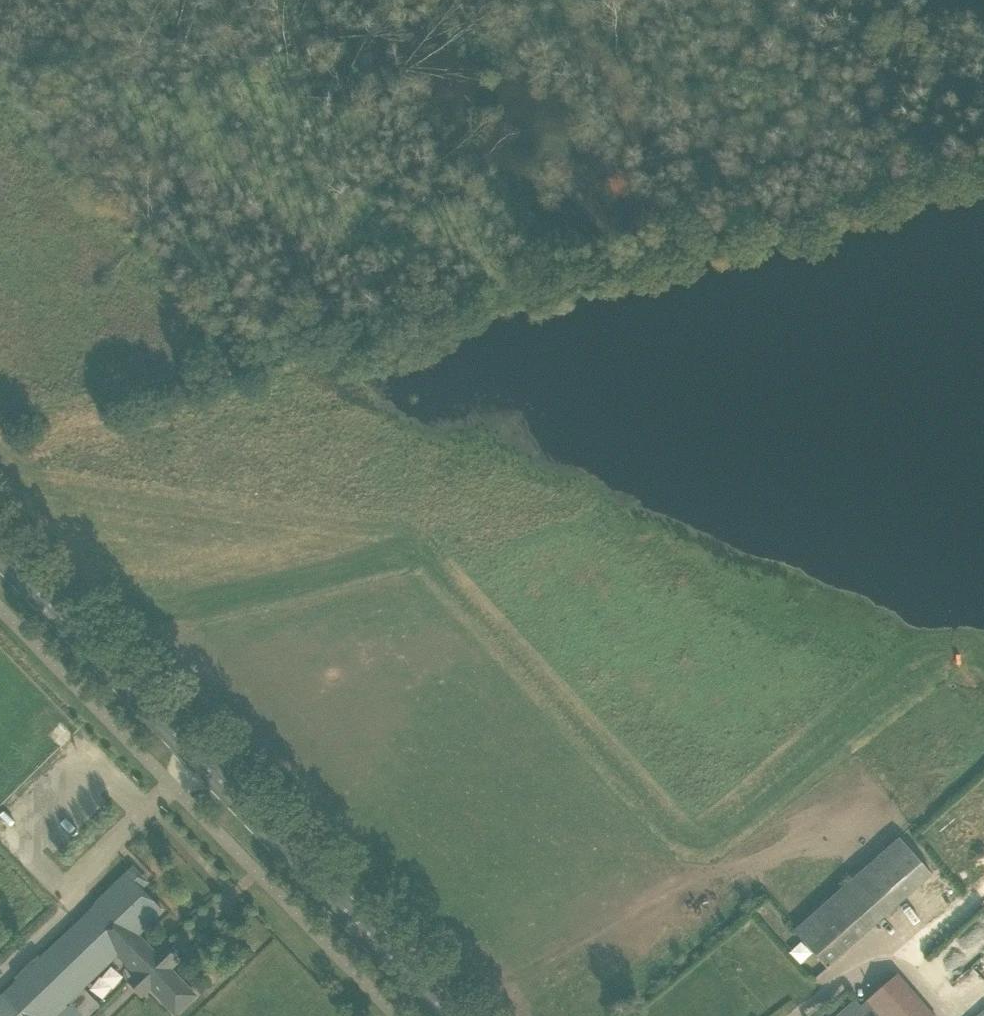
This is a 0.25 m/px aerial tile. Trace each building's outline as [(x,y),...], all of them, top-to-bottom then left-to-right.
[(798,928),(794,931),(827,968),(932,875),(899,838),(798,928)] [(0,997),(0,1015),(55,1015),(117,956),(135,974),(132,977),(147,993),(150,990),(169,1009),(189,989),(171,970),(173,967),(160,951),(156,954),(139,936),(163,912),(136,884),(143,877),(133,867),(0,997)] [(950,934),(965,957),(983,944),(983,911),(950,934)] [(866,1001),(879,1015),(933,1015),(897,974),(866,1001)] [(868,1015),(863,1009),(855,1000),(836,1015),(869,1015),(868,1015)]
